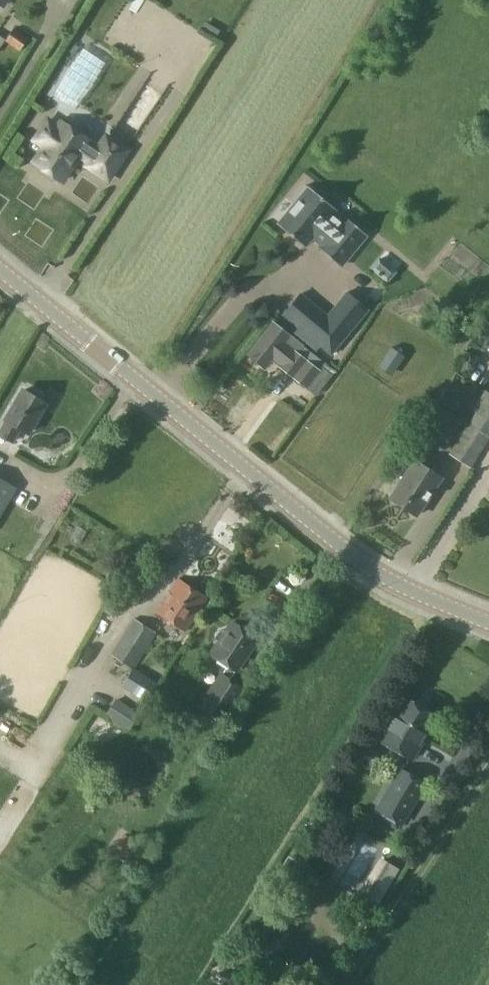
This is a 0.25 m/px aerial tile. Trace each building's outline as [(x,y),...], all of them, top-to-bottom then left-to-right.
[(15,30),(7,40),(19,49),(27,39),(15,30)] [(57,126),(47,119),(34,139),(44,145),(33,161),(39,165),(38,166),(55,178),(56,176),(61,180),(64,177),(65,178),(72,167),(71,166),(79,154),(89,161),(86,164),(107,178),(127,149),(105,135),(98,146),(60,121),(57,126)] [(291,199),(294,201),(275,223),(305,248),(312,239),(318,244),(317,246),(342,267),(368,235),(304,182),(291,199)] [(301,293),(283,315),(298,327),(320,345),(331,354),(368,310),(346,292),(327,315),(301,293)] [(273,322),(249,353),(265,366),(270,359),(279,367),(314,395),(333,370),(323,363),(318,369),(293,350),(299,342),(289,335),(273,322)] [(401,355),(393,349),(380,368),(389,373),(401,355)] [(455,373),(439,398),(465,414),(480,389),(455,373)] [(16,425),(28,432),(46,403),(23,389),(4,418),(6,419),(0,429),(0,435),(7,439),(16,425)] [(488,435),(488,391),(487,389),(473,411),(476,413),(449,454),(469,466),(488,435)] [(416,515),(441,477),(421,464),(452,417),(427,400),(397,448),(414,459),(389,497),(416,515)] [(15,486),(0,477),(0,512),(15,486)] [(176,554),(168,567),(188,580),(217,540),(196,526),(187,539),(181,535),(170,550),(176,554)] [(147,555),(152,548),(142,541),(138,548),(147,555)] [(184,629),(207,597),(180,578),(157,610),(184,629)] [(114,654),(134,667),(156,633),(136,620),(114,654)] [(241,626),(232,620),(225,631),(223,630),(218,630),(214,637),(215,641),(217,642),(210,654),(227,665),(199,706),(219,720),(241,686),(229,678),(234,670),(235,670),(257,637),(255,635),(254,632),(245,626),(241,626)] [(150,647),(106,713),(128,728),(172,662),(150,647)] [(438,716),(408,699),(398,716),(395,714),(380,740),(414,760),(423,746),(421,745),(438,716)] [(404,821),(427,781),(403,767),(379,806),(382,808),(378,814),(398,825),(401,819),(404,821)] [(137,846),(123,836),(111,854),(126,864),(137,846)] [(374,870),(358,897),(376,908),(392,881),(374,870)]
